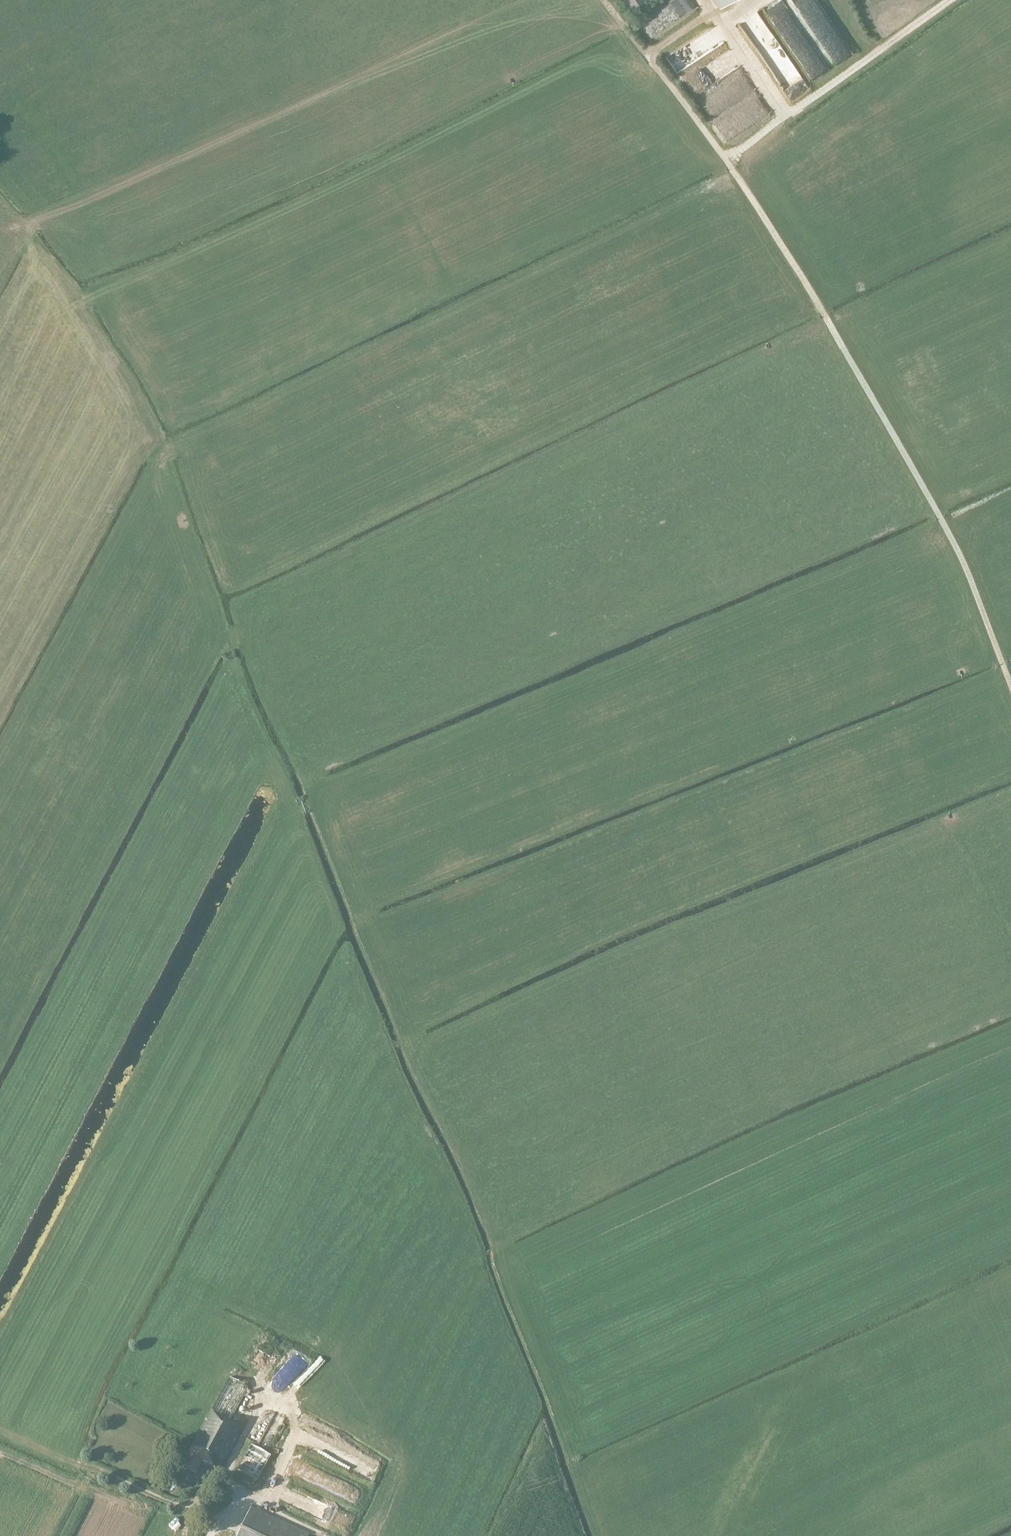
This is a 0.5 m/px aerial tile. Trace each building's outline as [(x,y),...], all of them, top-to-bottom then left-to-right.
[(639,0),(628,0),(634,10),(642,5),(639,0)] [(696,4),(694,0),(672,0),(654,11),(663,25),(696,4)] [(809,0),(777,0),(775,1),(783,15),(809,0)] [(814,15),(755,51),(765,67),(824,32),(814,15)] [(689,90),(731,65),(728,60),(727,60),(723,53),(682,78),(689,90)] [(667,59),(674,71),(681,67),(673,55),(667,59)] [(731,79),(698,100),(706,113),(739,91),(731,79)] [(720,132),(765,106),(757,93),(713,120),(720,132)] [(286,1383),(300,1364),(292,1358),(278,1377),(286,1383)] [(185,1454),(179,1465),(196,1475),(202,1464),(218,1473),(243,1429),(230,1422),(248,1390),(230,1380),(187,1455),(185,1454)] [(312,1439),(308,1449),(314,1451),(317,1440),(312,1439)] [(250,1443),(236,1467),(256,1479),(270,1454),(250,1443)] [(306,1481),(315,1484),(321,1470),(311,1467),(306,1481)] [(238,1535),(309,1535),(251,1508),(238,1535)]
